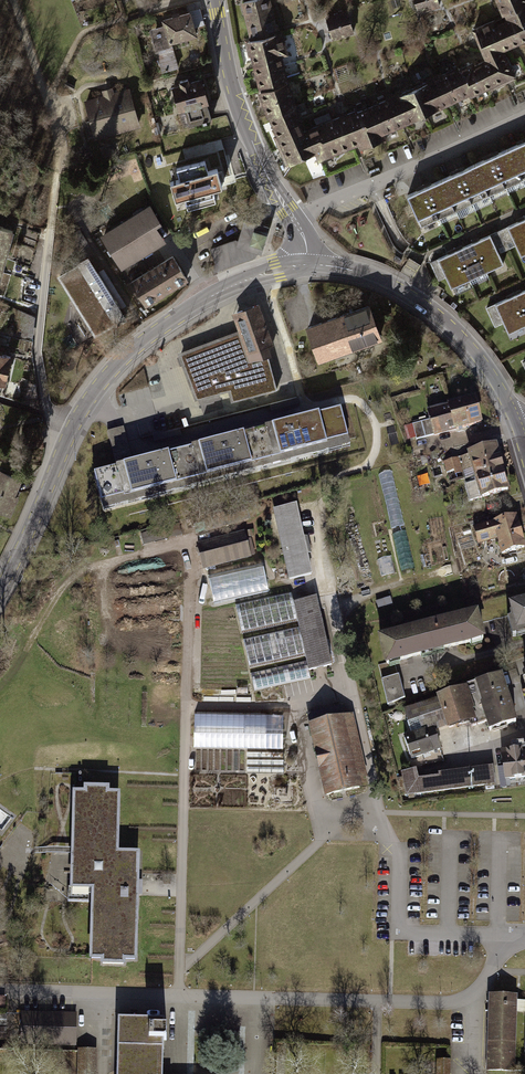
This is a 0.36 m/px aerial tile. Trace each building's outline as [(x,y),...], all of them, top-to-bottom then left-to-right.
[(241,2),(251,41),(281,33),(272,0),(252,0),(241,2)] [(420,15),(442,9),(439,0),(416,0),(420,15)] [(504,18),(475,29),(489,58),(505,52),(524,45),(524,0),(497,0),(504,18)] [(349,11),(327,19),(333,40),(356,33),(349,11)] [(190,12),(161,20),(168,43),(197,36),(190,12)] [(284,32),(248,42),(261,91),(290,82),(283,56),(290,55),(284,32)] [(159,51),(165,71),(181,66),(175,47),(159,51)] [(308,132),(320,164),(519,81),(505,52),(308,132)] [(200,79),(172,87),(179,112),(185,110),(190,126),(212,120),(200,79)] [(290,82),(261,91),(286,167),(299,178),(322,168),(320,164),(308,132),(290,82)] [(105,95),(85,101),(96,139),(142,126),(131,90),(116,94),(114,88),(104,90),(105,95)] [(223,139),(200,145),(201,147),(186,150),(188,156),(225,148),(223,139)] [(410,194),(424,224),(524,178),(524,143),(410,194)] [(212,189),(220,186),(216,171),(208,173),(204,162),(177,169),(180,180),(170,183),(175,199),(185,196),(188,208),(216,201),(212,189)] [(148,208),(102,235),(123,269),(168,242),(148,208)] [(509,226),(524,260),(524,219),(509,226)] [(0,226),(0,286),(1,286),(15,230),(0,226)] [(492,234),(438,259),(455,295),(509,271),(492,234)] [(175,254),(133,280),(149,306),(191,280),(175,254)] [(79,265),(59,277),(95,334),(115,322),(116,324),(125,318),(120,309),(126,305),(103,268),(96,272),(87,257),(78,263),(79,265)] [(496,304),(512,338),(524,332),(524,291),(496,304)] [(255,304),(233,311),(241,333),(250,360),(268,354),(272,352),(255,304)] [(366,306),(305,327),(316,358),(377,337),(366,306)] [(234,399),(276,389),(268,354),(250,360),(241,333),(182,355),(199,397),(231,388),(234,399)] [(0,353),(0,384),(8,386),(13,355),(0,353)] [(428,420),(410,424),(413,439),(479,422),(474,399),(426,411),(428,420)] [(348,445),(339,409),(294,420),(292,409),(275,413),(277,422),(219,436),(218,429),(199,434),(201,442),(148,455),(146,446),(135,449),(130,432),(116,435),(123,462),(108,466),(117,502),(348,445)] [(502,462),(497,445),(446,460),(450,477),(476,469),(502,462)] [(466,480),(471,495),(508,484),(502,462),(476,469),(478,477),(466,480)] [(394,528),(407,524),(393,469),(380,472),(394,528)] [(1,470),(0,472),(0,511),(8,515),(23,480),(1,470)] [(296,505),(273,511),(288,581),(312,576),(296,505)] [(474,521),(478,537),(499,532),(503,548),(524,542),(524,541),(517,510),(474,521)] [(196,544),(203,571),(251,558),(244,532),(196,544)] [(209,576),(215,603),(271,591),(265,564),(209,576)] [(306,663),(330,658),(316,593),(292,598),(306,663)] [(481,605),(486,623),(513,616),(517,631),(524,629),(524,603),(510,607),(508,598),(481,605)] [(476,615),(427,628),(433,652),(482,639),(476,615)] [(427,628),(382,640),(388,664),(433,652),(427,628)] [(394,663),(378,667),(388,705),(405,700),(394,663)] [(439,699),(405,710),(408,721),(419,718),(423,731),(432,728),(433,729),(448,724),(449,728),(469,721),(471,727),(487,722),(490,731),(516,722),(499,671),(476,678),(476,681),(459,687),(460,689),(438,696),(439,699)] [(326,794),(359,786),(344,720),(351,718),(349,710),(340,712),(338,702),(307,709),(326,794)] [(283,714),(194,712),(194,746),(282,748),(283,714)] [(433,729),(405,739),(411,758),(440,748),(433,729)] [(502,751),(505,779),(524,776),(524,755),(521,755),(521,750),(508,752),(508,750),(502,751)] [(415,769),(401,772),(407,794),(494,783),(492,766),(439,773),(439,775),(418,777),(415,769)] [(86,794),(75,794),(72,888),(94,889),(92,958),(135,959),(138,855),(117,854),(119,795),(107,795),(107,790),(86,789),(86,794)] [(490,995),(488,1070),(524,1071),(524,996),(490,995)] [(76,1014),(22,1013),(21,1043),(75,1044),(76,1014)] [(164,1040),(166,1041),(166,1028),(164,1027),(165,1020),(118,1018),(117,1073),(163,1073),(164,1040)] [(80,1051),(79,1073),(94,1073),(95,1053),(95,1051),(89,1051),(89,1052),(82,1051),(80,1051)] [(451,1061),(437,1061),(438,1073),(451,1073),(451,1061)]
